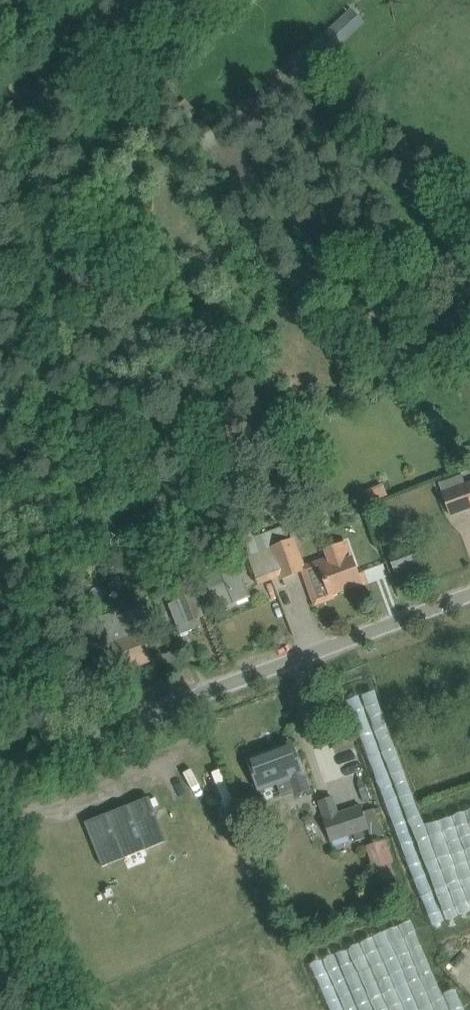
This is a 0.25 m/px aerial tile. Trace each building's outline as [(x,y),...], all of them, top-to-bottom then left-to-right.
[(353,45),(361,38),(353,28),(345,35),(353,45)] [(463,475),(440,483),(452,515),(469,509),(469,483),(466,485),(463,475)] [(295,539),(271,549),(281,576),(282,578),(303,571),(306,569),(295,539)] [(329,564),(304,574),(316,605),(333,598),(332,594),(362,583),(347,542),(324,551),(327,558),(329,564)] [(395,571),(420,562),(415,547),(390,557),(395,571)] [(271,549),(249,557),(259,584),(281,576),(271,549)] [(220,609),(249,597),(237,567),(197,583),(201,593),(202,592),(207,604),(217,600),(220,609)] [(190,581),(172,588),(178,602),(169,605),(180,634),(201,626),(198,618),(204,616),(194,592),(190,581)] [(139,618),(136,619),(126,622),(121,610),(75,627),(79,638),(94,632),(95,635),(99,634),(113,672),(137,663),(138,666),(153,660),(144,635),(145,635),(139,618)] [(310,789),(293,745),(266,756),(265,753),(248,759),(260,790),(278,783),(283,797),(296,792),(297,794),(310,789)] [(149,797),(84,823),(102,868),(124,859),(122,854),(143,846),(145,851),(167,842),(149,797)] [(339,813),(334,797),(318,802),(323,818),(322,819),(331,844),(369,831),(372,840),(383,836),(374,810),(364,813),(361,806),(339,813)] [(397,883),(391,865),(393,864),(386,841),(366,847),(374,870),(376,870),(382,888),(397,883)]
